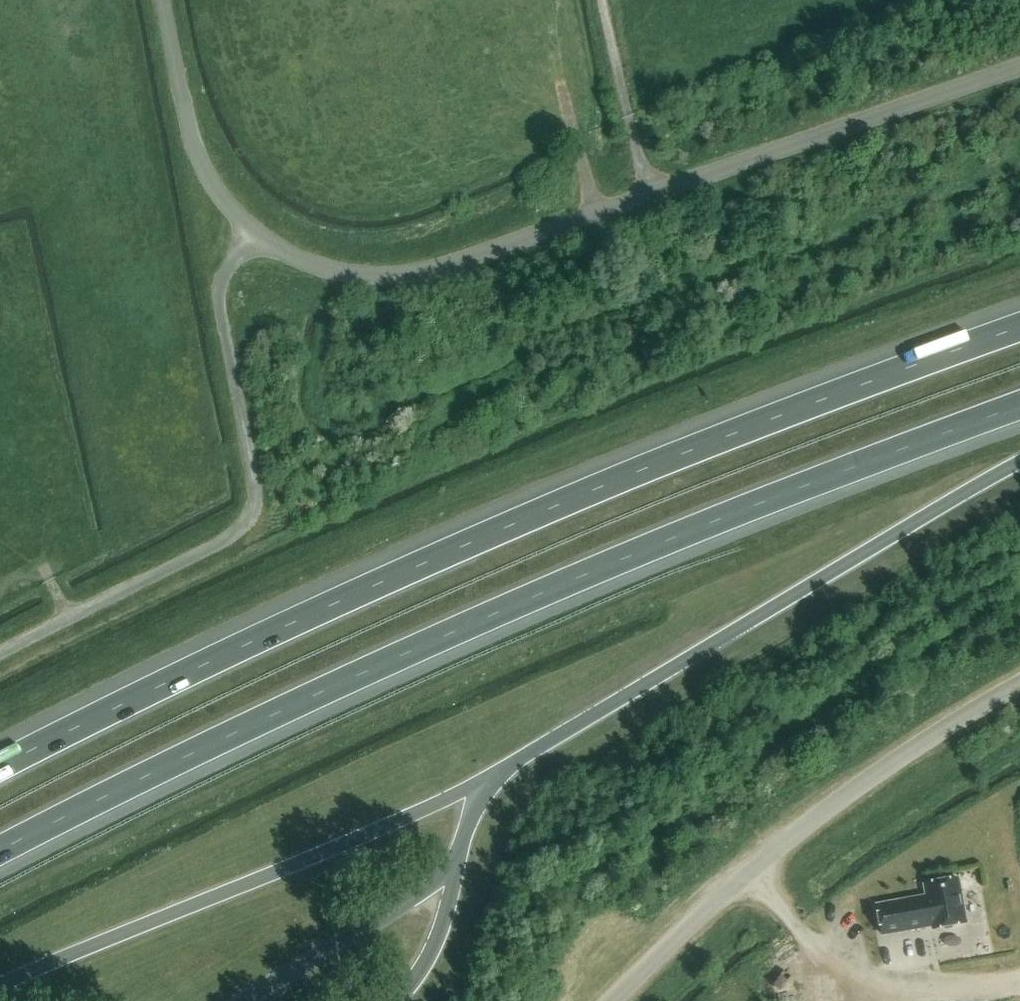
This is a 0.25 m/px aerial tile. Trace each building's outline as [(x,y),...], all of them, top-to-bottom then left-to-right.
[(957,879),(925,885),(927,899),(919,900),(918,898),(877,906),(882,934),(932,925),(933,929),(966,923),(957,879)]
